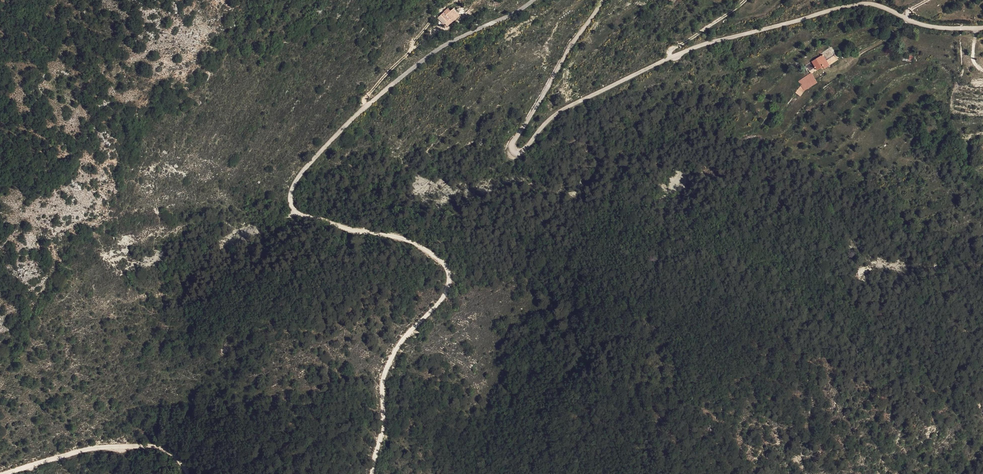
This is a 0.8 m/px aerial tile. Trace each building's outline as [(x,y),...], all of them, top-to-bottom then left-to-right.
[(447,7),(438,17),(446,26),(459,16),(453,8),(451,11),(447,7)] [(804,65),(810,73),(821,65),(822,67),(836,57),(829,48),(804,65)] [(808,74),(798,81),(804,89),(815,82),(808,74)] [(794,104),(801,93),(796,90),(789,101),(794,104)]
